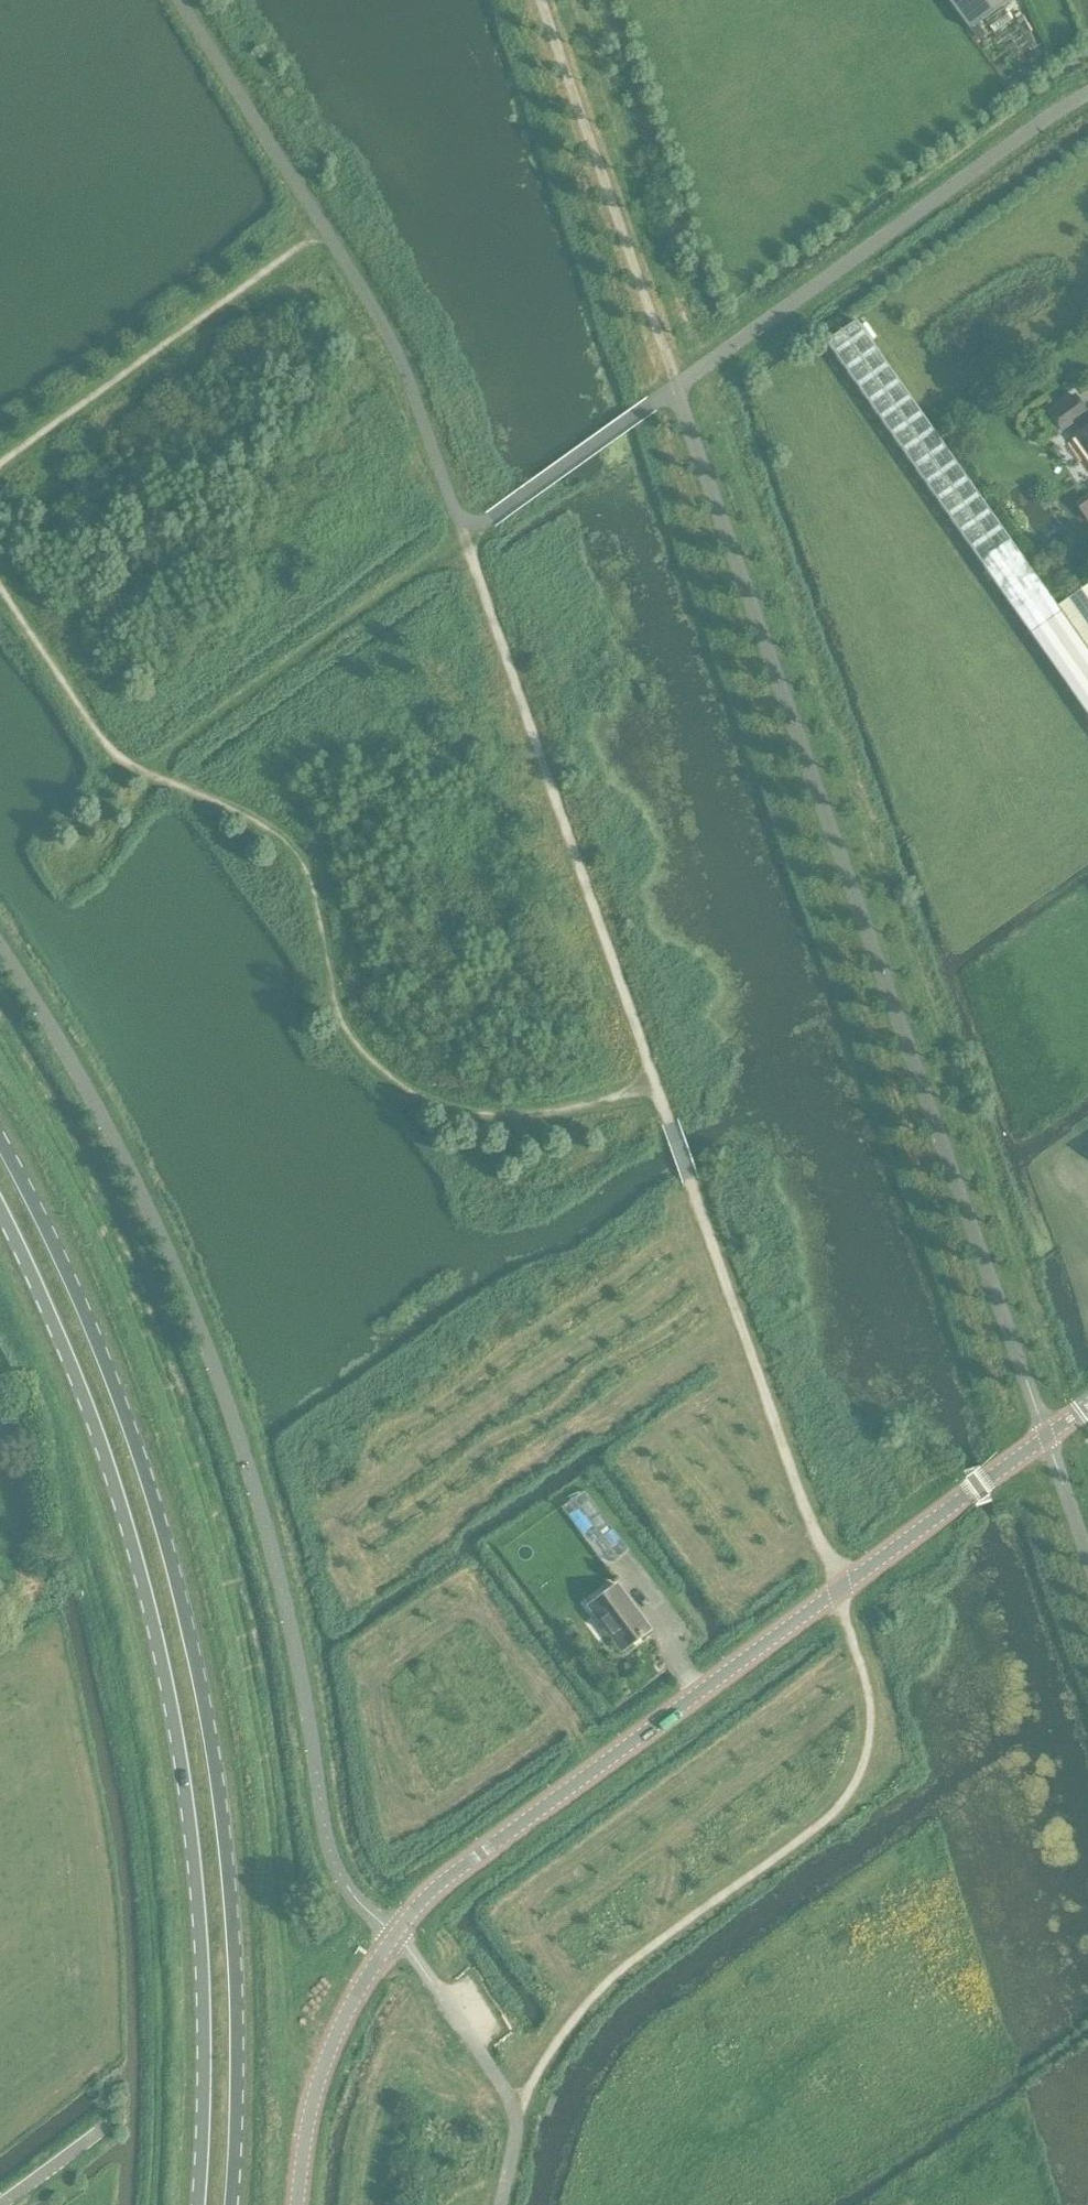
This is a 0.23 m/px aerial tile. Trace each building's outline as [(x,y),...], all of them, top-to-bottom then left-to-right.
[(970,29),(1010,0),(949,0),(970,29)] [(827,342),(1087,716),(1087,650),(1058,606),(1057,606),(856,322),(827,342)] [(1083,414),(1086,412),(1074,395),(1049,413),(1061,430),(1071,422),(1078,433),(1075,435),(1087,454),(1087,422),(1083,414)] [(1075,503),(1087,522),(1087,494),(1075,503)] [(1058,606),(1087,650),(1087,585),(1058,606)] [(618,1558),(629,1550),(585,1490),(562,1507),(606,1567),(618,1558)] [(622,1650),(651,1628),(618,1584),(589,1606),(622,1650)]
